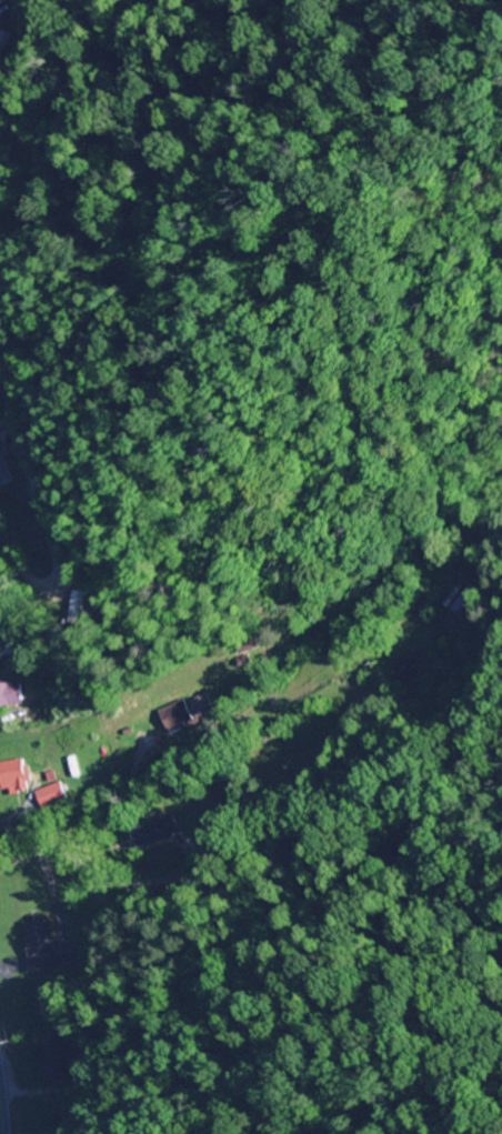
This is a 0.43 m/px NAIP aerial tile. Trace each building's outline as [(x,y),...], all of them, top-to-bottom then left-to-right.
[(10,38),(1,32),(0,32),(0,53),(10,38)] [(1,449),(0,449),(0,477),(2,485),(10,483),(1,449)] [(39,552),(30,507),(20,509),(29,554),(39,552)] [(82,592),(73,592),(72,613),(81,614),(82,592)] [(11,647),(0,649),(0,659),(13,657),(11,647)] [(21,707),(21,683),(0,683),(0,708),(21,707)] [(215,712),(206,692),(152,717),(161,737),(215,712)] [(7,797),(32,790),(24,759),(0,766),(0,773),(7,797)] [(67,800),(60,784),(37,793),(44,809),(67,800)] [(26,925),(32,974),(62,970),(56,921),(26,925)]
